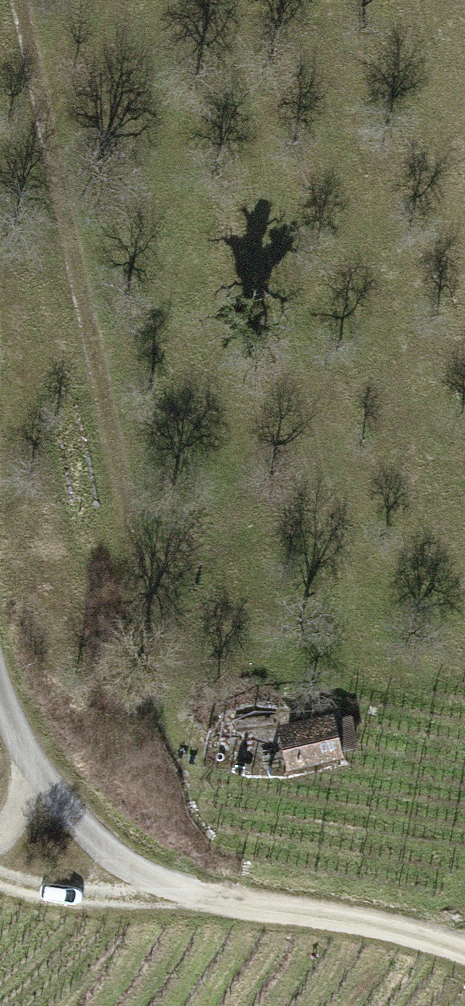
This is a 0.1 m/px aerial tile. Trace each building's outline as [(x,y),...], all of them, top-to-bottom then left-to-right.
[(343,712),(289,724),(299,769),(353,757),(343,712)]
